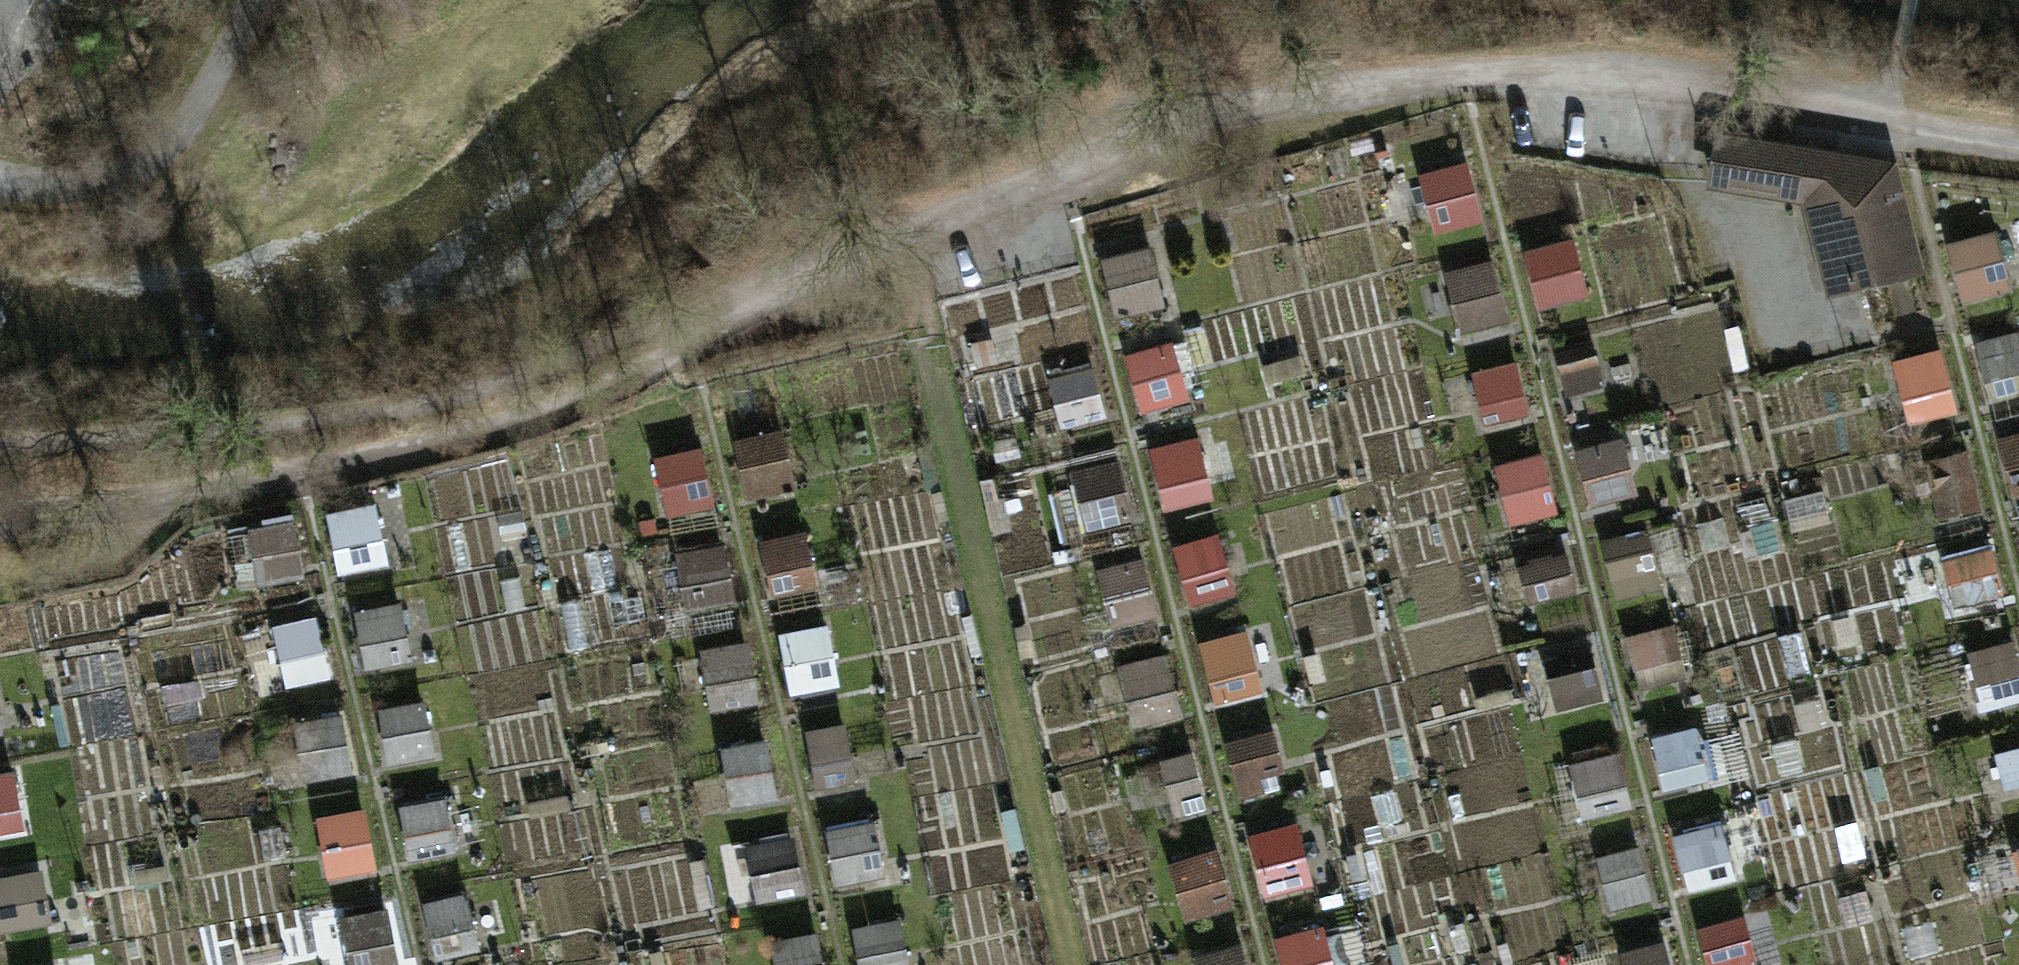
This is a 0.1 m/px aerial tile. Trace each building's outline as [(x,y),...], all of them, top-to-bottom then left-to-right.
[(1810,153),(1719,138),(1712,180),(1802,196),(1810,153)] [(1891,166),(1823,155),(1820,179),(1847,286),(1917,268),(1891,166)] [(1469,162),(1417,175),(1433,236),(1485,223),(1469,162)] [(1962,306),(2012,293),(1996,232),(1947,245),(1962,306)] [(1524,253),(1539,316),(1593,303),(1578,240),(1524,253)] [(1102,263),(1118,322),(1168,308),(1152,249),(1102,263)] [(1443,274),(1462,339),(1513,325),(1494,259),(1443,274)] [(1974,343),(1989,402),(2018,395),(2018,332),(1974,343)] [(1593,340),(1555,351),(1568,396),(1606,385),(1593,340)] [(1125,353),(1140,415),(1191,403),(1176,342),(1125,353)] [(1941,347),(1892,361),(1911,428),(1960,414),(1941,347)] [(1485,427),(1532,415),(1518,361),(1470,373),(1485,427)] [(1048,373),(1063,429),(1108,418),(1094,362),(1048,373)] [(732,441),(748,502),(799,489),(783,428),(732,441)] [(2005,470),(2018,468),(2018,431),(2000,434),(2005,470)] [(1200,435),(1149,448),(1165,512),(1216,499),(1200,435)] [(1590,508),(1637,498),(1625,440),(1578,450),(1590,508)] [(662,518),(714,511),(705,449),(653,456),(662,518)] [(1946,456),(1960,510),(1981,505),(1967,451),(1946,456)] [(1510,528),(1559,514),(1542,452),(1493,466),(1510,528)] [(1118,459),(1071,470),(1086,531),(1133,520),(1118,459)] [(327,516),(338,576),(389,567),(378,507),(327,516)] [(248,536),(262,590),(304,579),(290,526),(248,536)] [(759,539),(772,595),(819,585),(806,529),(759,539)] [(1640,532),(1601,543),(1617,599),(1656,588),(1640,532)] [(1222,534),(1175,546),(1191,609),(1239,597),(1222,534)] [(679,552),(691,608),(736,598),(723,542),(679,552)] [(1953,588),(2001,576),(1993,546),(1945,558),(1953,588)] [(1531,604),(1578,586),(1565,552),(1519,570),(1531,604)] [(1098,567),(1110,615),(1155,604),(1144,556),(1098,567)] [(353,613),(367,671),(417,659),(402,601),(353,613)] [(284,688),(331,679),(318,617),(271,627),(284,688)] [(1672,623),(1625,640),(1640,682),(1687,665),(1672,623)] [(782,630),(790,694),(838,689),(831,625),(782,630)] [(1203,638),(1213,704),(1264,696),(1254,631),(1203,638)] [(701,647),(711,710),(761,703),(751,639),(701,647)] [(1982,708),(2018,700),(2018,649),(2017,642),(1971,651),(1982,708)] [(1589,655),(1547,669),(1561,709),(1603,694),(1589,655)] [(1168,656),(1119,667),(1133,726),(1181,715),(1168,656)] [(382,706),(385,762),(436,760),(433,703),(382,706)] [(348,719),(302,722),(305,781),(352,778),(348,719)] [(819,796),(859,788),(846,723),(806,731),(819,796)] [(1238,790),(1289,776),(1275,727),(1224,741),(1238,790)] [(1652,738),(1663,794),(1748,777),(1739,735),(1705,742),(1703,728),(1652,738)] [(724,746),(731,804),(776,799),(770,741),(724,746)] [(1625,755),(1573,761),(1579,819),(1632,812),(1625,755)] [(27,833),(22,774),(0,777),(0,836),(27,833)] [(407,861),(460,853),(452,796),(399,803),(407,861)] [(324,880),(377,873),(368,810),(316,816),(324,880)] [(879,819),(825,831),(838,888),(891,876),(879,819)] [(1722,822),(1672,837),(1689,894),(1739,880),(1722,822)] [(1253,836),(1261,896),(1304,890),(1296,830),(1253,836)] [(747,843),(757,901),(805,892),(795,834),(747,843)] [(1217,848),(1168,864),(1187,923),(1237,906),(1217,848)] [(1642,848),(1599,856),(1609,909),(1652,902),(1642,848)] [(45,872),(0,879),(0,933),(52,926),(45,872)] [(439,960),(486,943),(467,890),(420,906),(439,960)] [(349,964),(396,964),(390,910),(344,915),(349,964)] [(852,927),(859,964),(910,964),(902,918),(852,927)] [(1750,919),(1703,922),(1707,964),(1754,964),(1750,919)] [(1278,932),(1283,964),(1332,964),(1325,925),(1278,932)] [(775,964),(824,964),(816,932),(770,943),(775,964)] [(1624,964),(1671,964),(1667,943),(1622,952),(1624,964)] [(1196,964),(1249,964),(1245,945),(1194,955),(1196,964)]
